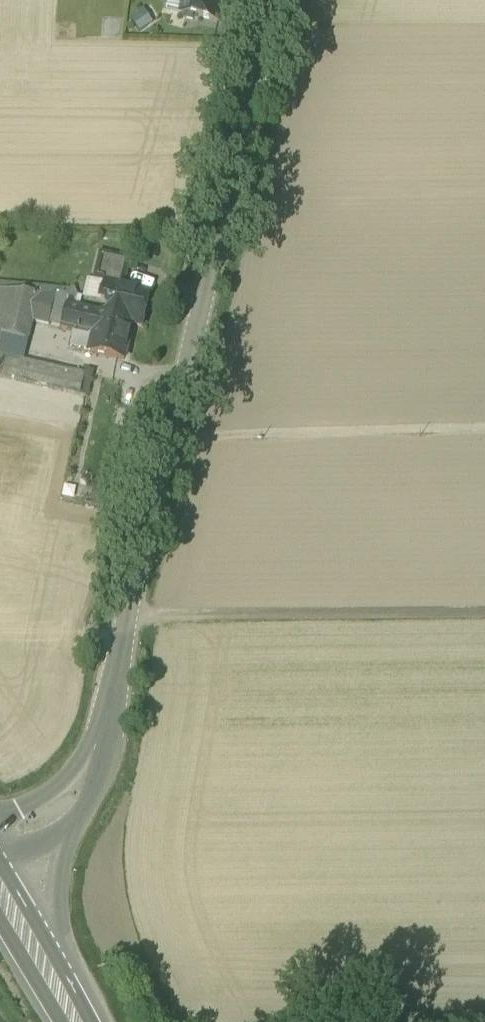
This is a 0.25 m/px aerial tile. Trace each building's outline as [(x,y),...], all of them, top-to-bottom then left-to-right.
[(181,16),(183,16),(184,21),(193,23),(197,20),(218,25),(223,5),(226,4),(226,3),(223,2),(224,0),(185,0),(181,16)] [(129,263),(101,256),(95,281),(106,284),(107,282),(123,286),(129,263)] [(149,297),(132,293),(129,288),(123,286),(107,282),(106,284),(101,305),(106,306),(109,313),(108,317),(133,323),(132,326),(142,329),(149,297)] [(0,293),(0,336),(10,294),(0,293)] [(39,296),(10,294),(0,336),(28,343),(32,323),(39,296)] [(55,297),(39,296),(32,323),(48,327),(50,322),(55,297)] [(69,299),(55,297),(50,322),(62,325),(66,307),(69,299)] [(66,307),(62,325),(61,330),(74,333),(93,338),(90,353),(124,361),(132,326),(133,323),(108,317),(66,307)] [(93,338),(74,333),(70,349),(90,353),(93,338)] [(0,336),(0,337),(0,356),(2,357),(23,361),(28,343),(0,336)] [(2,357),(0,366),(0,378),(42,388),(48,390),(80,397),(85,376),(23,361),(2,357)] [(90,377),(85,376),(80,397),(85,398),(90,377)] [(0,378),(0,571),(42,388),(0,378)]
